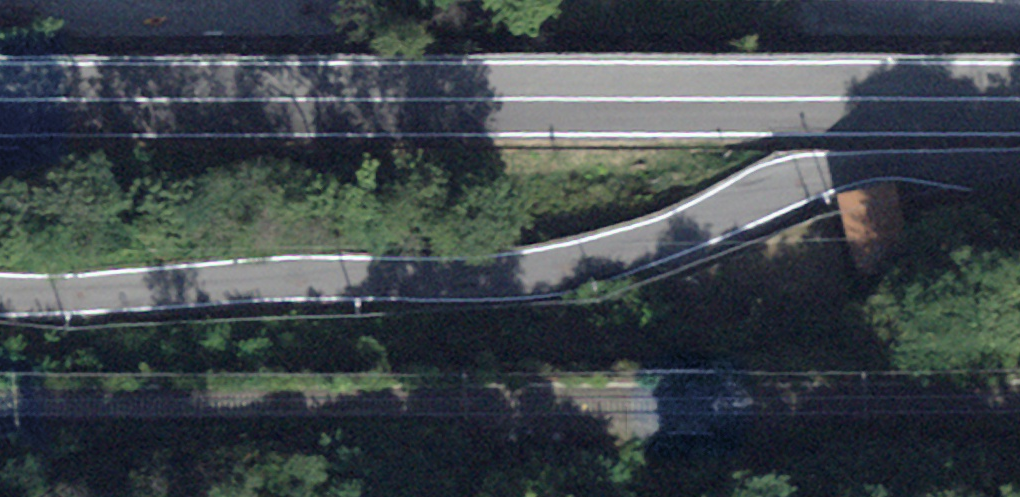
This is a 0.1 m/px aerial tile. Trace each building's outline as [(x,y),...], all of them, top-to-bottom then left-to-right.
[(897,175),(837,193),(862,278),(923,260),(897,175)]
